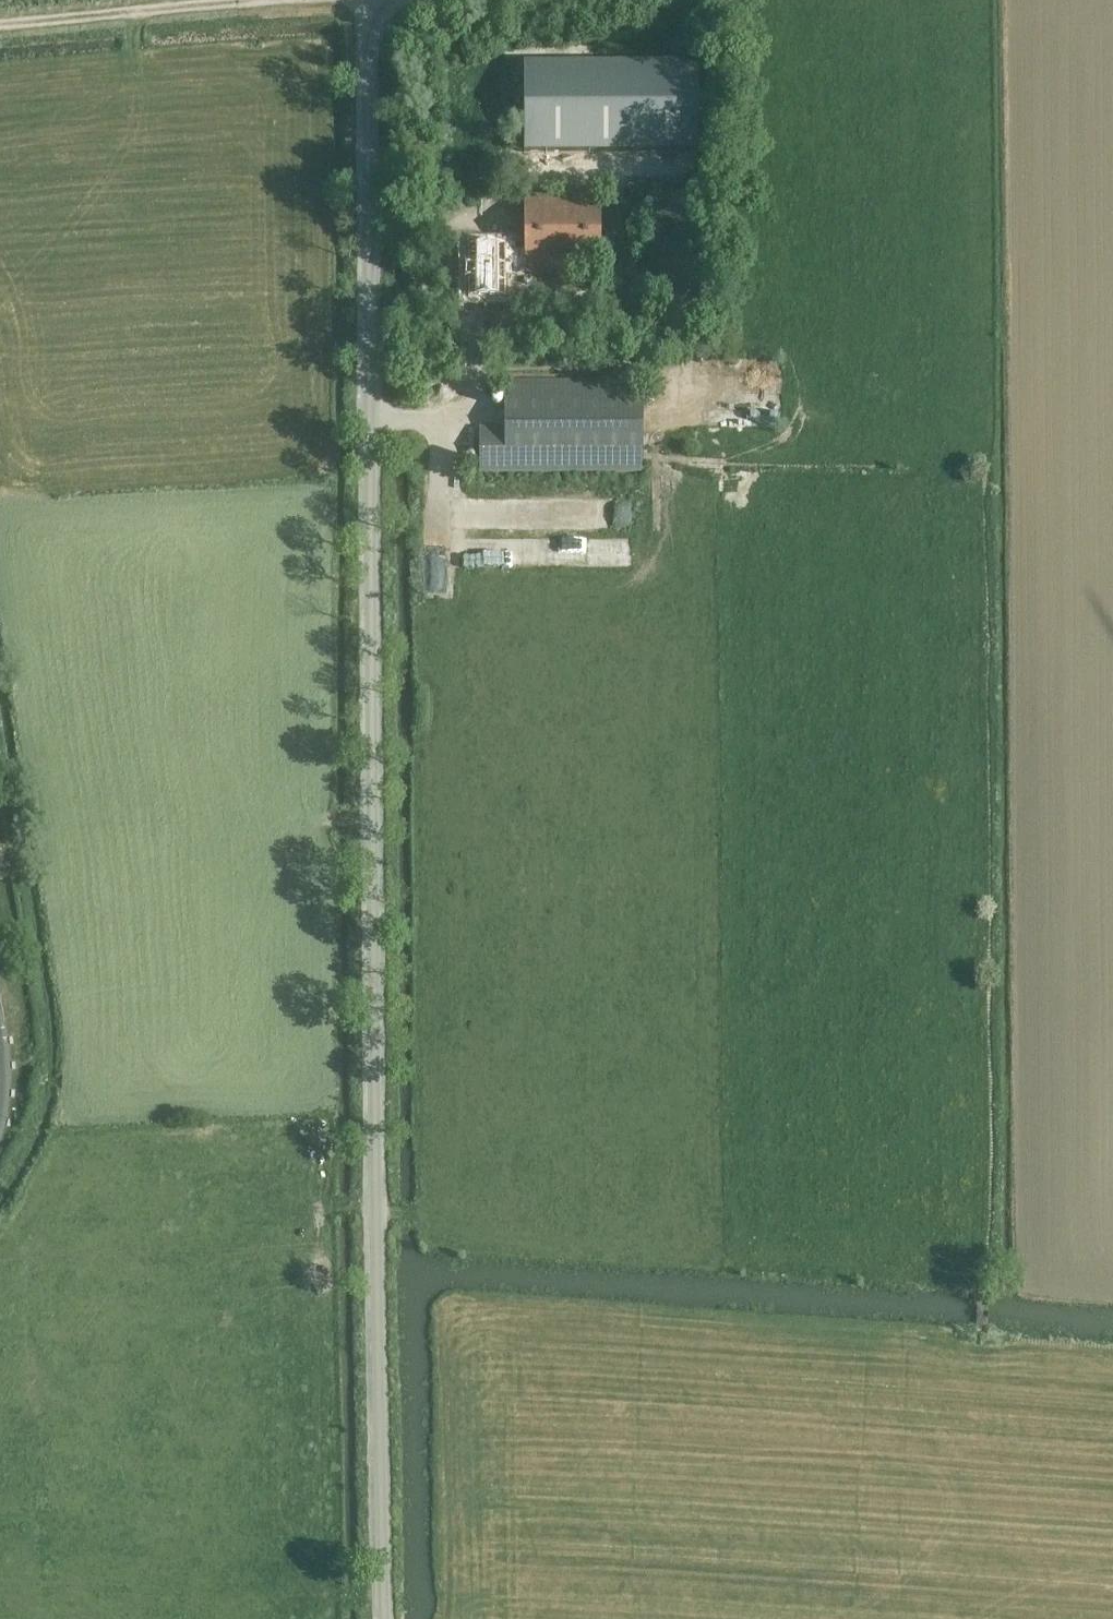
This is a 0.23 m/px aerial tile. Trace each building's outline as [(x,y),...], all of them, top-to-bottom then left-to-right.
[(524,65),(524,153),(699,152),(699,64),(524,65)] [(465,265),(464,281),(468,281),(468,300),(488,300),(488,305),(504,306),(504,300),(506,300),(506,278),(524,278),(524,284),(531,284),(531,275),(533,275),(602,275),(601,194),(524,196),(524,239),(524,251),(506,251),(506,246),(468,245),(468,265),(465,265)] [(480,428),(480,473),(642,473),(641,381),(505,381),(505,428),(480,428)]
